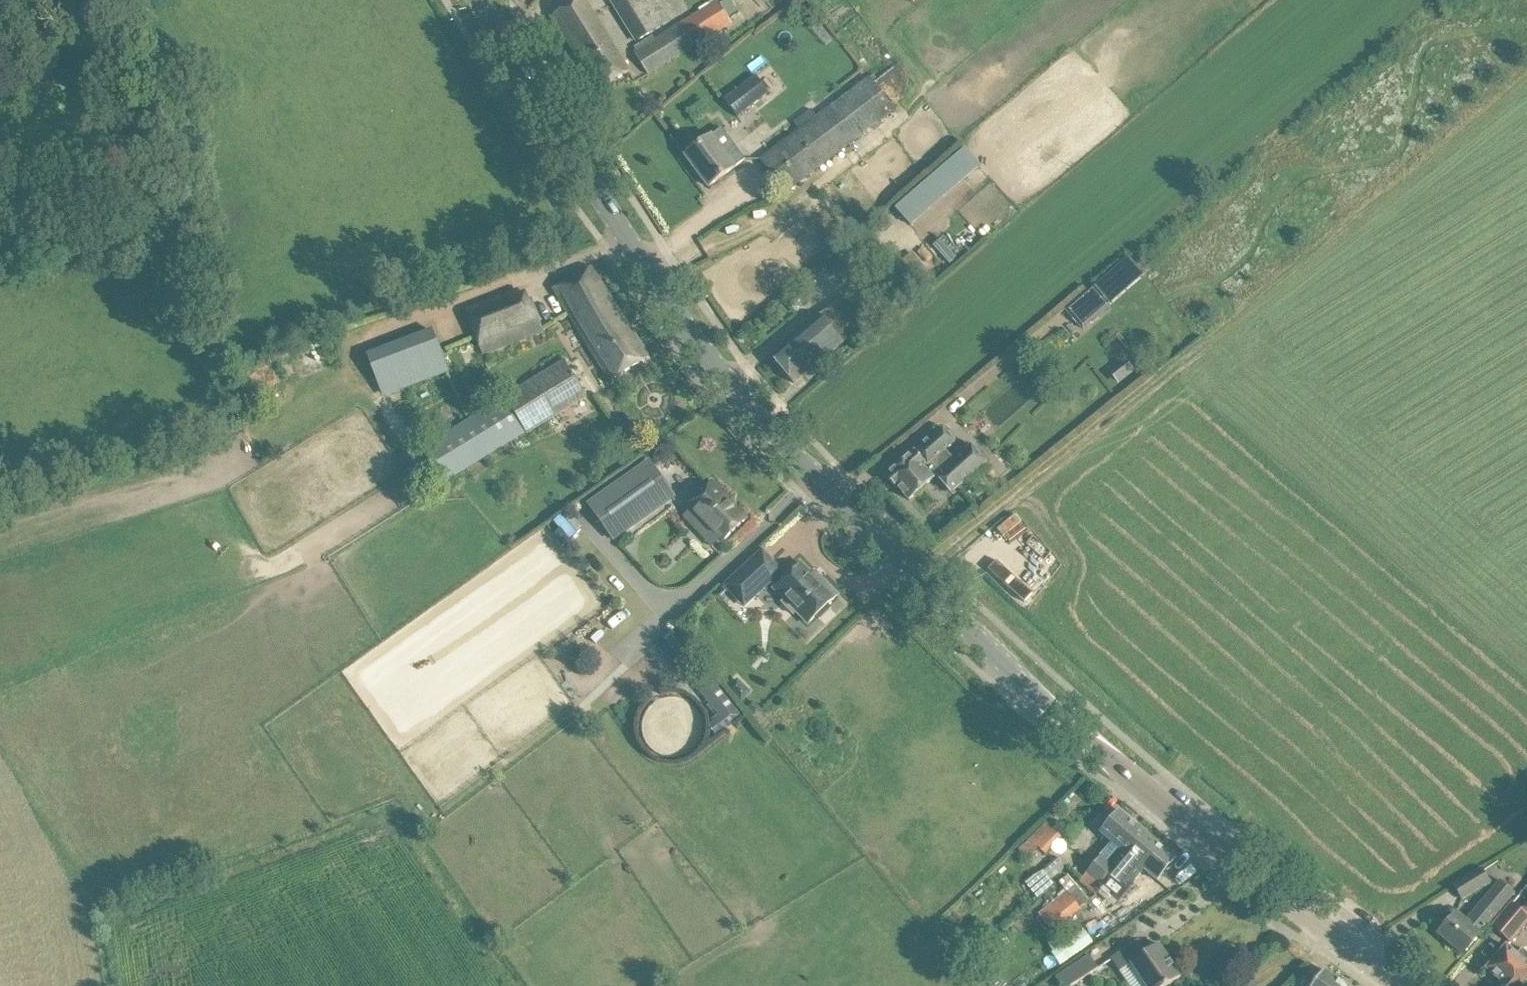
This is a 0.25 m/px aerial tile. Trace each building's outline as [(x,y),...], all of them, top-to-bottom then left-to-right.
[(602,88),(629,71),(585,0),(577,0),(555,14),(602,88)] [(636,43),(672,20),(659,0),(609,0),(636,43)] [(718,1),(712,5),(635,53),(648,73),(725,25),(731,21),(718,1)] [(724,99),(737,115),(769,91),(756,75),(724,99)] [(759,159),(784,192),(895,108),(870,75),(759,159)] [(722,127),(685,155),(709,186),(745,159),(722,127)] [(950,160),(895,207),(908,223),(963,176),(950,160)] [(854,299),(875,325),(934,277),(912,251),(854,299)] [(588,280),(559,296),(554,287),(553,288),(611,380),(650,356),(591,267),(583,272),(588,280)] [(1111,305),(1093,284),(1065,308),(1084,329),(1093,322),(1111,305)] [(518,290),(468,311),(482,347),(485,354),(544,332),(538,317),(531,299),(523,302),(518,290)] [(771,355),(794,383),(843,342),(820,314),(771,355)] [(379,351),(368,355),(384,394),(449,371),(433,329),(385,346),(379,351)] [(504,396),(504,397),(422,447),(444,482),(526,432),(527,433),(587,395),(564,359),(504,396)] [(1127,360),(1111,373),(1119,384),(1136,371),(1127,360)] [(896,488),(897,486),(909,499),(936,475),(952,492),(987,461),(971,444),(954,459),(946,450),(955,441),(943,427),(886,477),(896,488)] [(674,496),(650,461),(589,504),(614,539),(674,496)] [(747,519),(740,512),(713,484),(689,506),(723,542),(747,519)] [(725,584),(735,595),(744,606),(756,595),(771,582),(776,587),(775,588),(785,599),(782,602),(794,614),(797,611),(809,623),(816,615),(820,618),(831,607),(828,604),(837,595),(821,578),(818,581),(801,563),(786,577),(781,572),(782,571),(763,550),(725,584)] [(742,719),(712,680),(698,691),(721,720),(715,726),(723,735),(742,719)] [(1087,872),(1079,881),(1094,894),(1094,895),(1095,895),(1103,886),(1117,870),(1129,856),(1148,833),(1120,809),(1101,833),(1112,842),(1101,856),(1087,872)] [(1046,821),(1019,849),(1027,857),(1039,846),(1045,852),(1061,836),(1046,821)] [(1117,870),(1103,886),(1117,898),(1119,899),(1133,883),(1135,885),(1147,871),(1157,880),(1176,857),(1148,833),(1129,856),(1117,870)] [(1042,869),(1052,880),(1067,867),(1058,856),(1042,869)] [(1453,884),(1463,899),(1490,881),(1481,867),(1453,884)] [(1054,882),(1052,880),(1042,869),(1035,873),(1027,879),(1039,894),(1054,882)] [(1480,933),(1515,891),(1501,880),(1466,921),(1456,913),(1439,933),(1463,954),(1480,933)] [(1067,891),(1039,912),(1053,930),(1081,908),(1079,906),(1067,891)] [(1509,942),(1526,921),(1526,914),(1512,901),(1491,926),(1509,942)] [(1147,951),(1140,939),(1111,958),(1123,976),(1135,967),(1148,985),(1165,985),(1181,976),(1159,943),(1147,951)] [(1501,985),(1521,985),(1526,979),(1526,951),(1522,947),(1517,954),(1506,945),(1486,968),(1502,981),(1499,984),(1501,985)] [(1061,985),(1071,985),(1097,969),(1089,955),(1055,977),(1061,985)] [(1345,984),(1324,969),(1312,985),(1344,985),(1345,984)]
